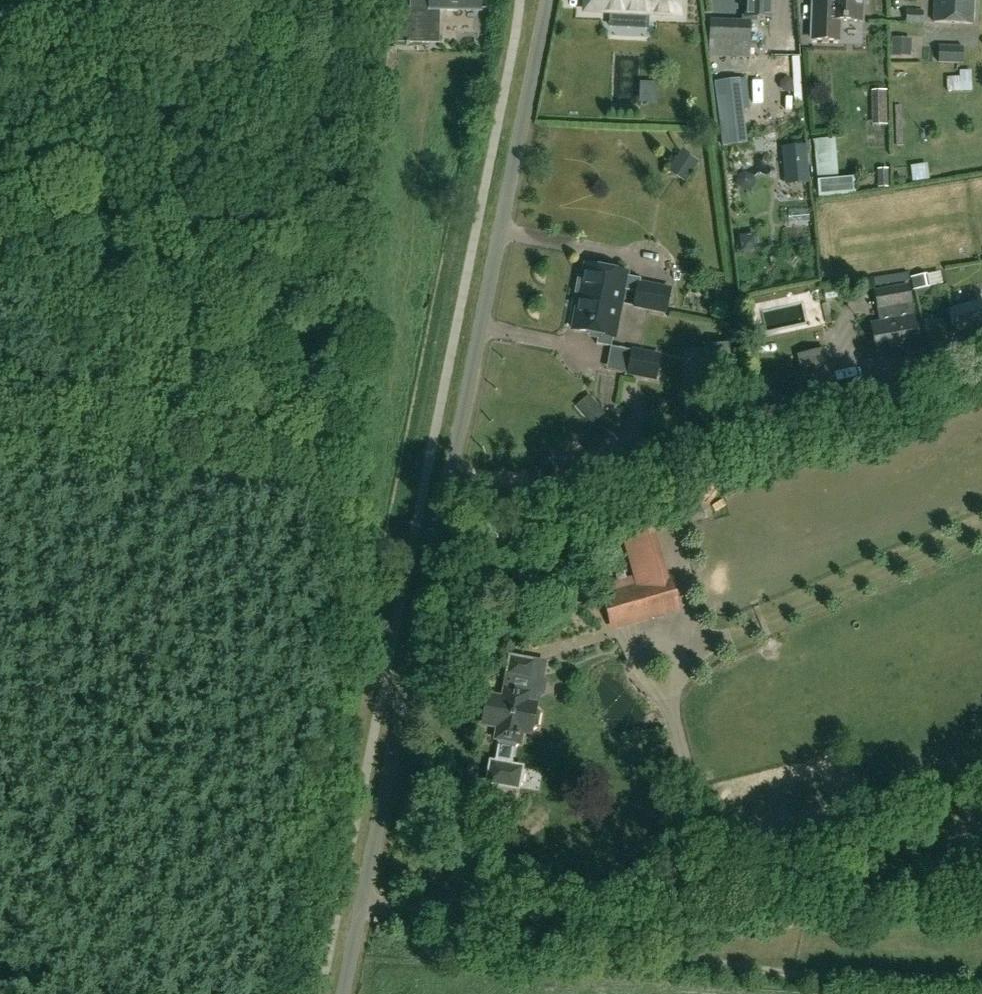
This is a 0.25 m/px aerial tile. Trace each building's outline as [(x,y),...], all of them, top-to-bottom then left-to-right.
[(429,8),(445,8),(446,11),(457,11),(459,8),(480,9),(480,0),(429,0),(429,8)] [(580,17),(673,24),(675,2),(647,0),(581,0),(580,17)] [(771,4),(771,0),(746,0),(746,3),(746,16),(770,17),(771,4)] [(862,0),(827,0),(827,4),(813,3),(812,40),(838,41),(839,21),(861,22),(862,0)] [(933,23),(972,24),(973,0),(934,0),(933,23)] [(383,43),(429,43),(430,12),(429,12),(384,11),(383,43)] [(923,12),(906,11),(906,24),(922,24),(923,12)] [(710,20),(710,40),(709,56),(749,57),(749,42),(750,22),(710,20)] [(908,52),(927,51),(927,32),(908,32),(908,52)] [(963,48),(939,47),(938,63),(962,64),(963,48)] [(961,71),(962,86),(981,85),(981,70),(961,71)] [(946,77),(946,92),(960,92),(959,76),(946,77)] [(714,82),(721,145),(746,142),(739,79),(714,82)] [(830,134),(833,188),(846,188),(843,133),(830,134)] [(796,184),(809,182),(806,145),(792,147),(796,184)] [(877,169),(878,188),(888,187),(887,169),(877,169)] [(743,250),(754,249),(753,237),(741,238),(743,250)] [(579,295),(621,304),(623,304),(626,290),(635,292),(632,306),(665,313),(670,290),(639,284),(640,279),(626,276),(627,273),(585,265),(583,273),(579,272),(576,284),(581,285),(579,295)] [(927,274),(910,277),(912,290),(930,287),(927,274)] [(871,324),(877,355),(919,347),(913,317),(907,283),(872,290),(879,323),(871,324)] [(621,304),(579,295),(572,329),(598,335),(596,344),(611,347),(613,338),(614,338),(621,304)] [(979,300),(946,308),(952,332),(963,329),(981,325),(981,313),(979,300)] [(704,344),(708,378),(720,376),(721,387),(742,384),(738,341),(704,344)] [(627,374),(655,379),(659,357),(632,351),(627,374)] [(821,351),(797,356),(806,393),(798,396),(801,409),(833,401),(821,351)] [(597,405),(584,416),(591,425),(604,414),(597,405)] [(633,451),(604,461),(609,475),(638,465),(633,451)] [(636,621),(679,609),(652,514),(619,524),(632,576),(600,585),(610,628),(636,621)] [(500,744),(512,746),(516,742),(518,742),(520,731),(530,732),(531,727),(535,726),(538,713),(534,710),(535,705),(525,703),(527,694),(507,690),(509,674),(530,678),(533,662),(511,658),(508,674),(505,689),(503,699),(488,696),(483,724),(498,727),(496,738),(498,739),(500,744)]
